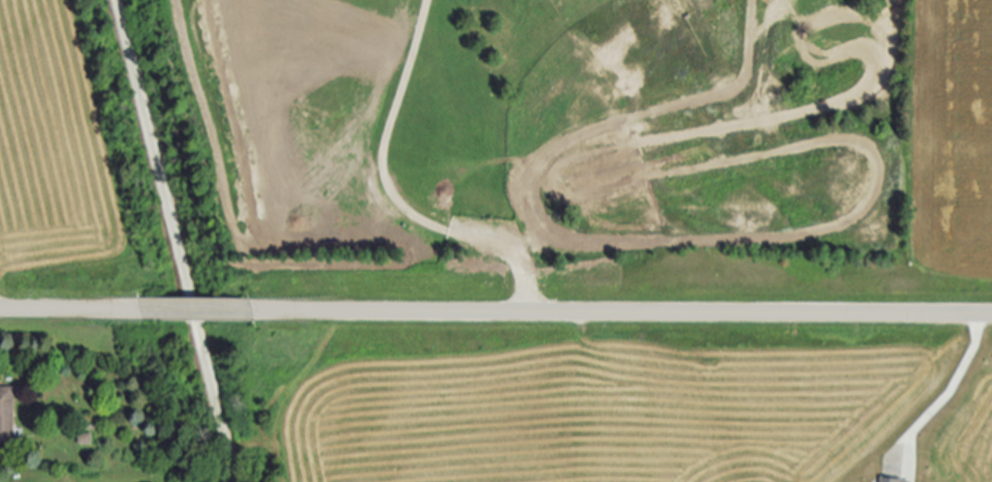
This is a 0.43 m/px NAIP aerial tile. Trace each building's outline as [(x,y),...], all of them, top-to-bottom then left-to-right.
[(0,386),(0,442),(16,442),(15,386),(0,386)] [(93,443),(93,433),(80,433),(80,444),(93,443)]
